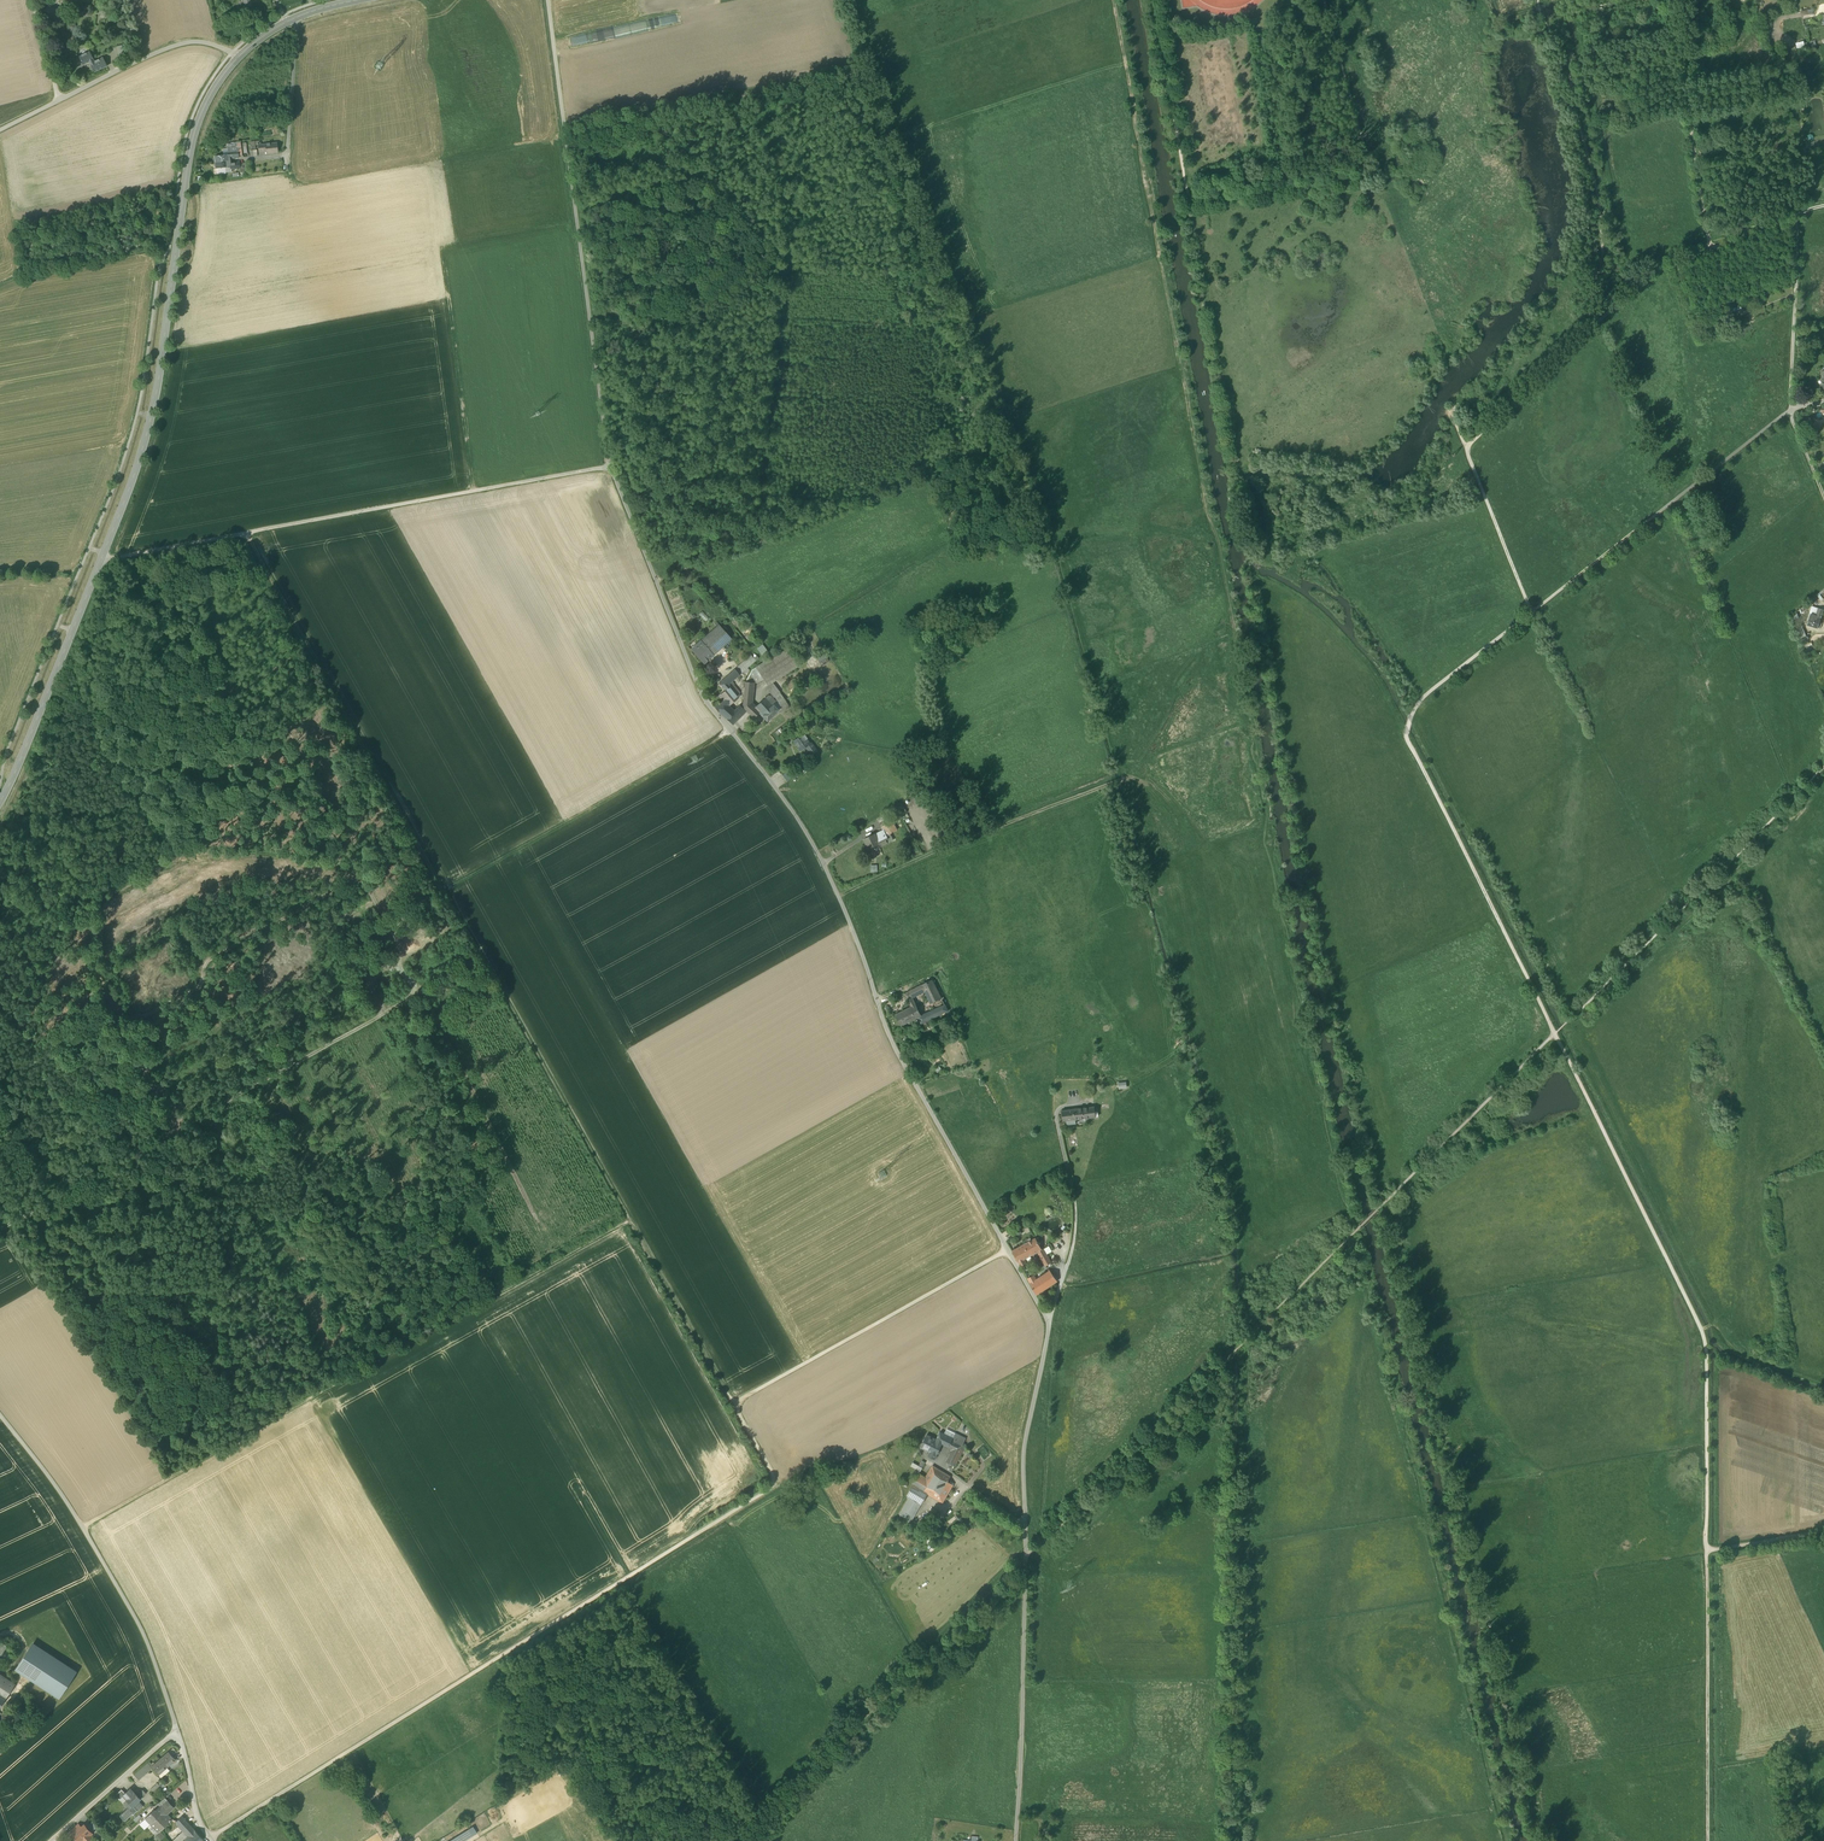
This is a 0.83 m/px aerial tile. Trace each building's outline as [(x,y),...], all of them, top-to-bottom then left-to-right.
[(246,9),(252,7),(250,0),(243,0),(246,9)] [(45,11),(49,13),(59,17),(61,11),(47,5),(45,11)] [(57,21),(59,17),(49,13),(48,17),(57,21)] [(129,55),(127,48),(119,50),(121,58),(129,55)] [(89,62),(90,64),(95,62),(90,52),(87,53),(86,53),(82,55),(82,56),(79,57),(83,65),(89,62)] [(90,64),(94,73),(102,69),(107,66),(103,58),(95,62),(90,64)] [(267,152),(267,155),(278,154),(277,143),(266,145),(267,152)] [(258,146),(259,153),(267,152),(266,145),(258,146)] [(215,163),(230,161),(230,159),(239,158),(239,156),(238,147),(228,148),(229,155),(224,155),(214,157),(215,163)] [(216,169),(225,168),(231,167),(231,170),(240,168),(240,164),(239,162),(231,163),(230,161),(215,163),(216,169)] [(239,173),(240,176),(248,175),(247,167),(240,168),(241,173),(239,173)] [(155,220),(164,221),(165,211),(156,210),(155,216),(155,220)] [(1810,614),(1811,615),(1811,614),(1816,616),(1819,608),(1812,606),(1810,614)] [(1808,625),(1818,628),(1821,620),(1823,610),(1819,608),(1816,616),(1811,614),(1811,615),(1808,625)] [(709,618),(702,612),(699,615),(705,621),(709,618)] [(1796,627),(1801,639),(1806,636),(1802,624),(1799,625),(1796,627)] [(702,641),(714,655),(731,639),(719,625),(702,641)] [(692,649),(705,663),(714,655),(702,641),(701,641),(692,649)] [(1812,642),(1803,645),(1806,653),(1814,651),(1812,642)] [(757,649),(762,656),(768,652),(763,644),(757,649)] [(764,680),(767,685),(772,682),(798,666),(787,648),(756,668),(762,676),(764,680)] [(816,655),(822,664),(827,661),(821,651),(816,655)] [(751,655),(735,669),(740,675),(744,671),(747,675),(749,671),(747,668),(759,658),(757,656),(754,658),(751,655)] [(752,670),(746,682),(752,683),(755,683),(762,676),(756,668),(752,670)] [(735,679),(740,675),(735,669),(730,674),(735,679)] [(734,684),(732,682),(727,676),(724,679),(731,687),(734,684)] [(795,678),(787,683),(790,687),(797,682),(795,678)] [(719,696),(723,701),(734,691),(731,687),(724,679),(719,683),(726,690),(719,696)] [(742,707),(747,711),(752,705),(750,704),(752,683),(746,682),(745,682),(742,707)] [(780,693),(772,682),(767,685),(767,690),(774,698),(775,697),(780,693)] [(734,691),(723,701),(728,706),(735,700),(739,697),(737,695),(734,691)] [(784,700),(780,693),(775,697),(779,703),(784,700)] [(761,716),(773,705),(776,703),(776,702),(770,696),(768,696),(756,706),(755,708),(754,708),(759,713),(761,716)] [(720,712),(727,719),(740,706),(735,700),(728,706),(720,712)] [(790,707),(784,700),(779,703),(779,704),(778,704),(781,708),(784,711),(790,707)] [(720,712),(728,706),(723,701),(716,707),(720,712)] [(747,711),(750,714),(754,708),(755,708),(752,705),(747,711)] [(761,716),(767,721),(778,711),(778,710),(773,705),(761,716)] [(746,711),(740,706),(727,719),(733,725),(746,711)] [(759,713),(754,708),(750,714),(754,718),(759,713)] [(805,747),(811,755),(817,751),(811,742),(810,743),(803,734),(794,741),(801,750),(805,747)] [(783,776),(787,781),(793,777),(789,771),(783,776)] [(879,822),(882,826),(884,825),(892,820),(890,816),(879,822)] [(892,820),(884,825),(886,828),(889,834),(890,834),(897,830),(892,820)] [(875,834),(878,840),(885,837),(887,836),(884,830),(875,834)] [(870,851),(881,846),(878,840),(875,834),(864,839),(870,851)] [(887,842),(885,837),(878,840),(881,846),(887,843),(887,842)] [(918,986),(916,988),(919,994),(925,991),(931,1004),(936,1001),(941,998),(932,980),(918,986)] [(912,997),(914,996),(912,990),(904,993),(911,1007),(908,1008),(912,1017),(913,1016),(915,1019),(918,1017),(921,1016),(912,997)] [(918,1017),(921,1023),(948,1011),(945,1005),(918,1017)] [(895,1015),(901,1026),(915,1019),(913,1016),(912,1017),(908,1008),(895,1015)] [(345,1041),(332,1047),(335,1052),(347,1046),(345,1041)] [(934,1068),(938,1075),(943,1073),(939,1065),(934,1068)] [(1094,1107),(1082,1108),(1083,1118),(1095,1117),(1094,1107)] [(1075,1119),(1083,1118),(1082,1108),(1073,1109),(1074,1120),(1075,1119)] [(1063,1121),(1066,1120),(1074,1120),(1073,1109),(1062,1110),(1063,1121)] [(1036,1238),(1026,1243),(1033,1255),(1037,1252),(1042,1249),(1036,1238)] [(1024,1259),(1033,1255),(1026,1243),(1012,1251),(1019,1262),(1021,1266),(1026,1263),(1024,1259)] [(1044,1248),(1047,1254),(1052,1252),(1049,1246),(1044,1248)] [(1042,1249),(1050,1265),(1052,1264),(1047,1254),(1044,1248),(1042,1249)] [(1045,1267),(1047,1267),(1050,1265),(1042,1249),(1037,1252),(1045,1267)] [(1050,1270),(1036,1279),(1030,1283),(1036,1295),(1057,1281),(1050,1270)] [(1028,1279),(1030,1283),(1036,1279),(1034,1275),(1028,1279)] [(943,1435),(947,1436),(953,1439),(954,1436),(956,1433),(947,1429),(943,1435)] [(954,1436),(953,1439),(963,1445),(966,1438),(956,1432),(956,1433),(954,1436)] [(940,1433),(936,1440),(930,1452),(928,1455),(935,1459),(943,1444),(947,1436),(943,1435),(940,1433)] [(921,1448),(930,1452),(936,1440),(927,1435),(921,1448)] [(949,1447),(953,1439),(947,1436),(943,1444),(949,1447)] [(963,1445),(953,1439),(949,1447),(952,1449),(949,1454),(951,1455),(945,1466),(953,1470),(965,1446),(963,1445)] [(925,1478),(930,1481),(937,1469),(933,1466),(925,1478)] [(920,1482),(917,1487),(923,1490),(928,1494),(941,1502),(942,1501),(944,1498),(951,1487),(946,1484),(950,1477),(937,1469),(930,1481),(932,1482),(932,1483),(933,1484),(930,1489),(920,1482)] [(920,1482),(930,1489),(933,1484),(932,1483),(932,1482),(930,1481),(925,1478),(919,1474),(913,1484),(917,1487),(920,1482)] [(916,1501),(918,1498),(923,1490),(917,1487),(913,1484),(906,1495),(909,1497),(916,1501)] [(928,1494),(923,1490),(918,1498),(916,1501),(921,1504),(922,1504),(928,1494)] [(899,1514),(912,1521),(921,1504),(916,1501),(909,1497),(899,1514)] [(33,1643),(16,1669),(59,1697),(76,1672),(33,1643)] [(0,1644),(0,1661),(3,1661),(6,1659),(8,1656),(8,1652),(7,1649),(5,1646),(2,1644),(0,1644)] [(6,1698),(15,1684),(0,1674),(0,1694),(6,1698)] [(169,1752),(172,1756),(177,1752),(173,1748),(169,1752)] [(158,1775),(163,1771),(168,1767),(176,1760),(172,1756),(169,1752),(151,1767),(152,1768),(158,1775)] [(134,1775),(139,1780),(152,1768),(151,1767),(148,1763),(134,1775)] [(150,1789),(152,1792),(160,1785),(157,1783),(150,1789)] [(123,1796),(127,1799),(134,1792),(130,1788),(125,1793),(122,1789),(116,1795),(120,1799),(123,1796)] [(140,1799),(146,1794),(143,1790),(140,1792),(137,1789),(134,1792),(140,1799)] [(133,1806),(138,1801),(140,1799),(134,1792),(127,1799),(133,1806)] [(161,1807),(168,1801),(165,1798),(158,1804),(160,1806),(161,1807)] [(123,1802),(128,1808),(129,1809),(133,1806),(127,1799),(123,1802)] [(143,1806),(138,1801),(133,1806),(137,1811),(138,1811),(143,1806)] [(158,1832),(160,1831),(172,1819),(166,1813),(169,1811),(174,1807),(168,1801),(161,1807),(160,1806),(155,1811),(154,1809),(145,1818),(145,1819),(150,1824),(158,1832)] [(133,1806),(129,1809),(128,1808),(120,1816),(125,1821),(133,1814),(137,1811),(133,1806)] [(148,1808),(140,1814),(143,1818),(151,1812),(148,1808)] [(176,1823),(179,1826),(186,1820),(182,1816),(176,1821),(176,1823)] [(150,1824),(145,1819),(140,1824),(145,1830),(150,1824)] [(189,1824),(186,1820),(179,1826),(183,1830),(189,1824)] [(91,1832),(97,1827),(92,1822),(86,1827),(91,1832)] [(71,1832),(73,1835),(74,1834),(82,1827),(79,1824),(71,1832)] [(202,1840),(203,1839),(189,1824),(183,1830),(184,1831),(188,1835),(182,1840),(201,1840),(202,1840)] [(80,1840),(83,1840),(91,1833),(84,1825),(82,1827),(74,1834),(80,1840)] [(477,1833),(473,1826),(450,1840),(463,1840),(477,1833)] [(188,1835),(184,1831),(173,1840),(182,1840),(188,1835)]
